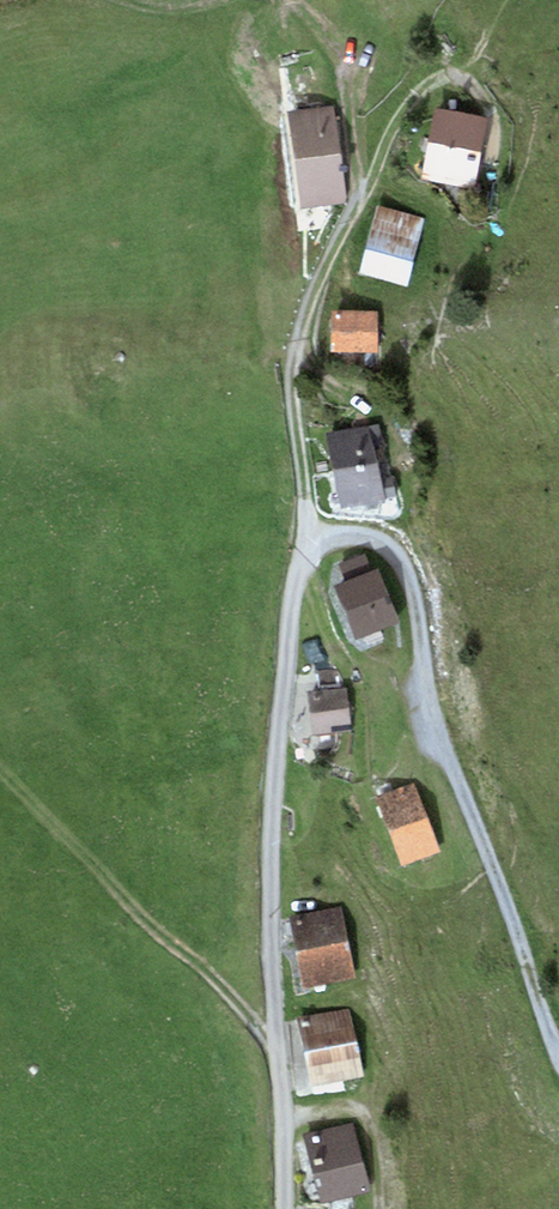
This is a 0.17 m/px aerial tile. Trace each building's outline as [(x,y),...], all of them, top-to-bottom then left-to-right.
[(486,117),(435,107),(421,175),(472,186),(486,117)] [(333,109),(288,114),(300,207),(345,201),(333,109)] [(424,220),(378,207),(359,273),(405,286),(424,220)] [(377,314),(332,314),(332,351),(378,351),(377,314)] [(378,424),(327,434),(334,473),(376,465),(372,444),(381,443),(378,424)] [(376,465),(334,473),(341,508),(398,498),(394,476),(379,479),(376,465)] [(347,583),(336,587),(356,639),(397,623),(376,570),(371,573),(364,555),(340,565),(347,583)] [(316,669),(318,692),(342,690),(332,668),(316,669)] [(318,692),(309,692),(312,735),(352,732),(348,689),(342,690),(318,692)] [(414,784),(377,798),(402,866),(439,852),(414,784)] [(341,907),(290,917),(304,987),(355,976),(341,907)] [(347,1010),(296,1020),(310,1086),(361,1075),(347,1010)] [(350,1124),(303,1136),(320,1202),(367,1190),(350,1124)]
